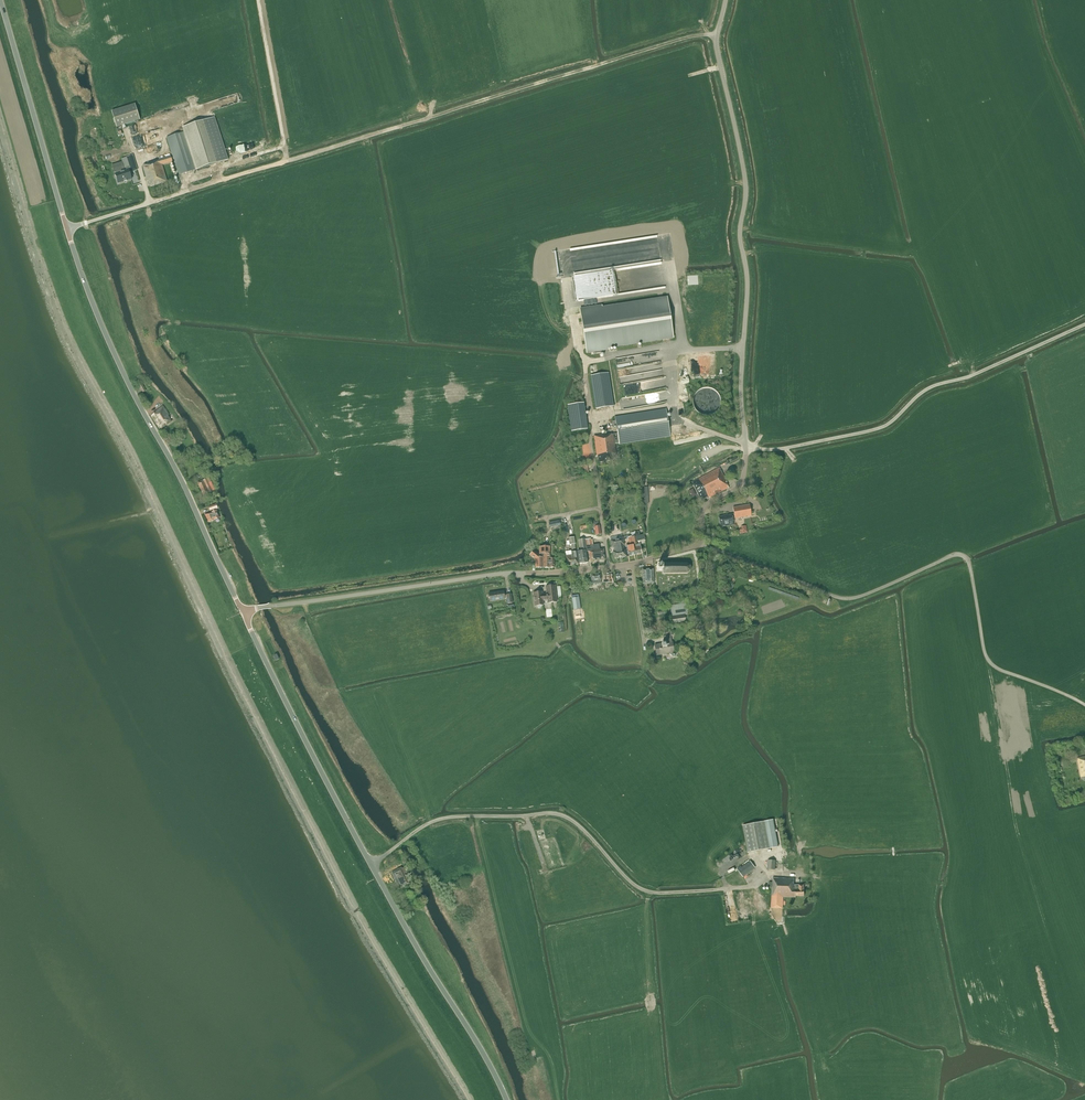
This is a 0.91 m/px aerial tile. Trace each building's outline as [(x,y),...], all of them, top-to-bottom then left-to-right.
[(229,94),(231,101),(228,101),(228,103),(240,100),(238,92),(229,94)] [(117,128),(140,120),(135,104),(112,112),(117,128)] [(228,160),(215,117),(183,127),(184,132),(167,137),(179,175),(228,160)] [(135,183),(141,181),(137,170),(138,170),(133,155),(121,159),(122,162),(112,165),(114,173),(125,169),(127,168),(129,167),(130,170),(131,173),(135,183)] [(147,164),(143,166),(147,181),(148,180),(150,187),(167,181),(162,165),(173,162),(171,156),(147,163),(147,164)] [(130,170),(129,167),(127,168),(127,170),(115,174),(118,183),(132,179),(129,170),(130,170)] [(579,310),(586,354),(608,350),(608,348),(672,338),(666,299),(602,309),(601,306),(579,310)] [(596,408),(614,406),(609,373),(591,376),(596,408)] [(572,430),(587,429),(583,402),(568,404),(572,430)] [(169,415),(163,406),(151,415),(157,424),(158,423),(161,428),(171,421),(168,416),(169,415)] [(616,426),(618,434),(608,435),(607,434),(594,436),(597,456),(598,455),(599,462),(617,459),(616,454),(615,451),(616,451),(615,444),(619,443),(619,444),(670,436),(666,409),(615,417),(615,421),(616,426)] [(727,482),(720,468),(692,483),(701,500),(709,496),(710,498),(729,488),(726,482),(727,482)] [(210,485),(207,479),(197,483),(200,489),(210,485)] [(200,489),(203,495),(212,491),(210,485),(200,489)] [(732,518),(735,518),(751,515),(750,504),(733,507),(734,515),(732,515),(719,517),(720,526),(725,525),(725,526),(734,525),(732,518)] [(208,522),(218,519),(219,518),(217,511),(205,515),(208,522)] [(628,537),(630,546),(627,547),(629,556),(635,555),(632,537),(632,536),(628,537)] [(632,537),(635,555),(642,553),(640,544),(637,545),(635,537),(632,537)] [(588,563),(586,550),(587,550),(586,546),(590,545),(593,545),(592,540),(591,540),(590,538),(585,539),(585,541),(585,539),(579,540),(581,551),(578,551),(579,564),(588,563)] [(623,545),(624,545),(623,541),(623,538),(610,541),(611,543),(612,548),(613,547),(614,552),(613,552),(614,559),(626,556),(625,549),(624,549),(623,545)] [(589,551),(590,557),(605,555),(604,549),(600,550),(599,544),(593,545),(590,545),(590,551),(589,551)] [(539,554),(542,556),(543,568),(554,568),(554,558),(550,558),(550,546),(539,546),(539,554)] [(539,554),(533,550),(529,555),(532,557),(533,556),(535,558),(535,568),(543,568),(542,556),(539,554)] [(568,566),(579,564),(577,551),(572,552),(571,551),(566,552),(566,556),(568,566)] [(662,571),(662,574),(687,574),(690,571),(690,567),(687,564),(662,563),(662,566),(657,566),(657,571),(662,571)] [(653,569),(642,569),(643,584),(654,583),(653,569)] [(602,574),(603,583),(613,582),(612,573),(602,574)] [(591,575),(591,581),(592,581),(592,584),(601,583),(601,580),(600,574),(591,575)] [(543,601),(547,601),(548,603),(557,602),(555,585),(546,586),(547,594),(542,594),(542,592),(533,593),(535,606),(537,606),(537,607),(538,608),(539,608),(540,608),(541,607),(541,606),(542,605),(544,605),(543,601)] [(506,595),(504,596),(503,591),(489,593),(490,602),(505,599),(507,599),(508,604),(512,603),(511,594),(506,595)] [(574,610),(580,609),(579,597),(572,598),(574,610)] [(686,622),(690,621),(689,615),(687,603),(670,606),(672,617),(673,625),(686,622)] [(675,654),(674,652),(672,642),(671,642),(670,636),(672,636),(672,632),(665,633),(665,637),(664,637),(664,642),(662,643),(662,644),(658,645),(654,645),(656,655),(668,653),(673,657),(675,657),(676,655),(675,654)] [(743,825),(748,853),(778,847),(773,820),(743,825)] [(776,861),(768,860),(767,870),(775,870),(776,861)] [(736,868),(743,877),(755,868),(750,861),(741,869),(739,866),(736,868)] [(402,868),(392,873),(400,889),(409,884),(404,874),(407,872),(404,867),(402,868)] [(769,882),(769,887),(772,887),(771,908),(783,908),(783,897),(796,897),(796,896),(805,896),(805,889),(804,889),(805,884),(794,884),(795,879),(773,878),(773,882),(769,882)]
